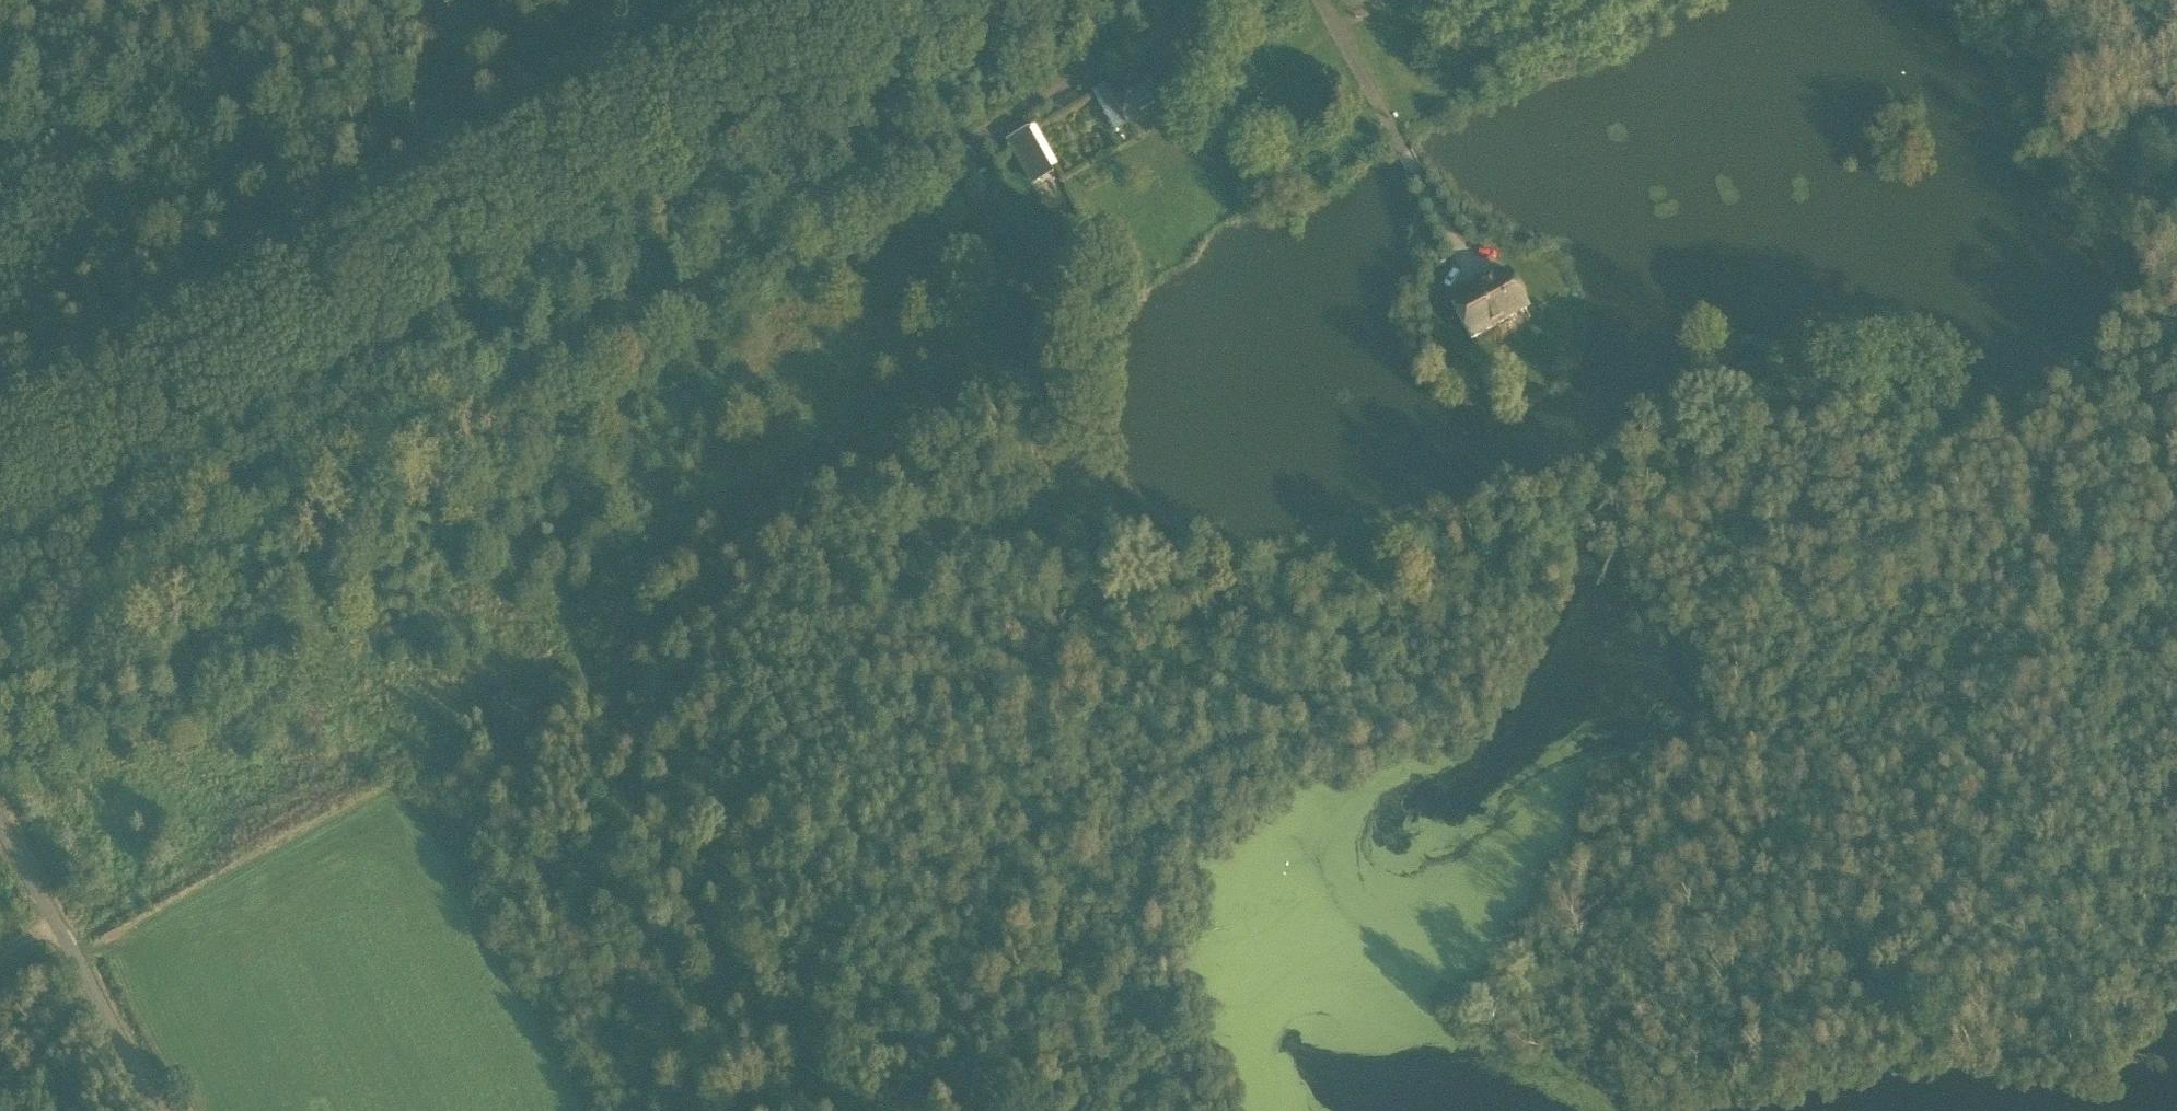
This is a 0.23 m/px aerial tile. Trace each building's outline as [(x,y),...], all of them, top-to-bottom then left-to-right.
[(1100,102),(1101,104),(1117,132),(1170,102),(1181,95),(1164,65),(1153,72),(1152,71),(1111,95),(1106,87),(1096,93),(1101,101),(1100,102)] [(1059,166),(1037,128),(1036,126),(1006,143),(1032,188),(1055,175),(1052,170),(1059,166)] [(1510,274),(1452,306),(1472,340),(1529,308),(1510,274)]
